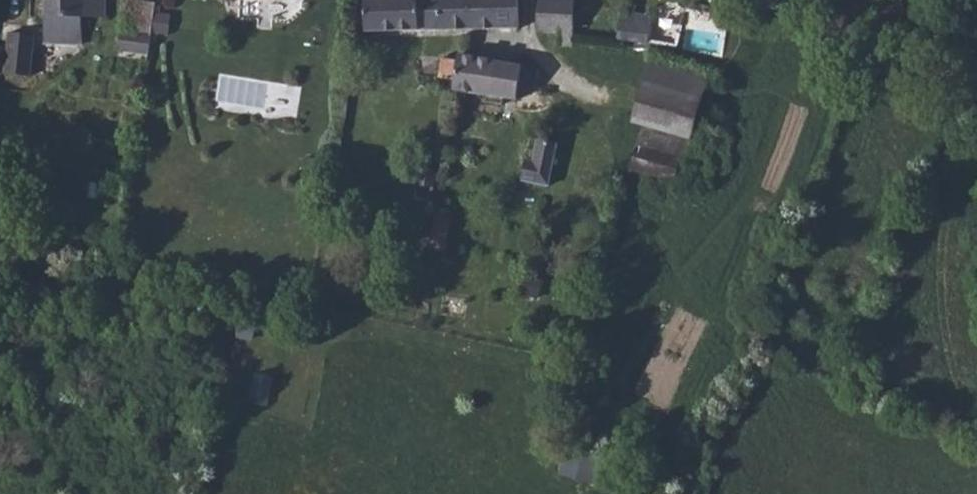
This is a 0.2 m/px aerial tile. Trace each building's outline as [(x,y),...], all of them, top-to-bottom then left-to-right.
[(104,0),(47,0),(45,44),(84,44),(84,18),(104,18),(104,0)] [(520,29),(518,0),(366,0),(367,32),(520,29)] [(574,46),(575,0),(540,0),(538,29),(552,31),(552,32),(561,33),(561,46),(574,46)] [(153,33),(157,5),(130,1),(126,29),(153,33)] [(648,43),(652,15),(621,12),(620,39),(648,43)] [(35,36),(11,33),(6,73),(31,76),(35,36)] [(120,49),(150,54),(152,37),(122,33),(120,49)] [(518,100),(523,66),(460,55),(459,60),(456,80),(454,89),(518,100)] [(456,80),(459,60),(443,58),(440,78),(456,80)] [(634,123),(693,139),(711,75),(652,58),(634,123)] [(693,140),(643,127),(632,169),(675,181),(682,159),(687,160),(693,140)] [(553,170),(559,144),(539,140),(534,162),(534,166),(553,170)] [(550,186),(553,170),(534,166),(534,162),(527,160),(523,180),(550,186)] [(433,233),(449,234),(451,220),(435,218),(433,233)] [(449,234),(433,233),(430,246),(447,248),(449,234)] [(542,281),(527,277),(523,293),(537,297),(542,281)]
